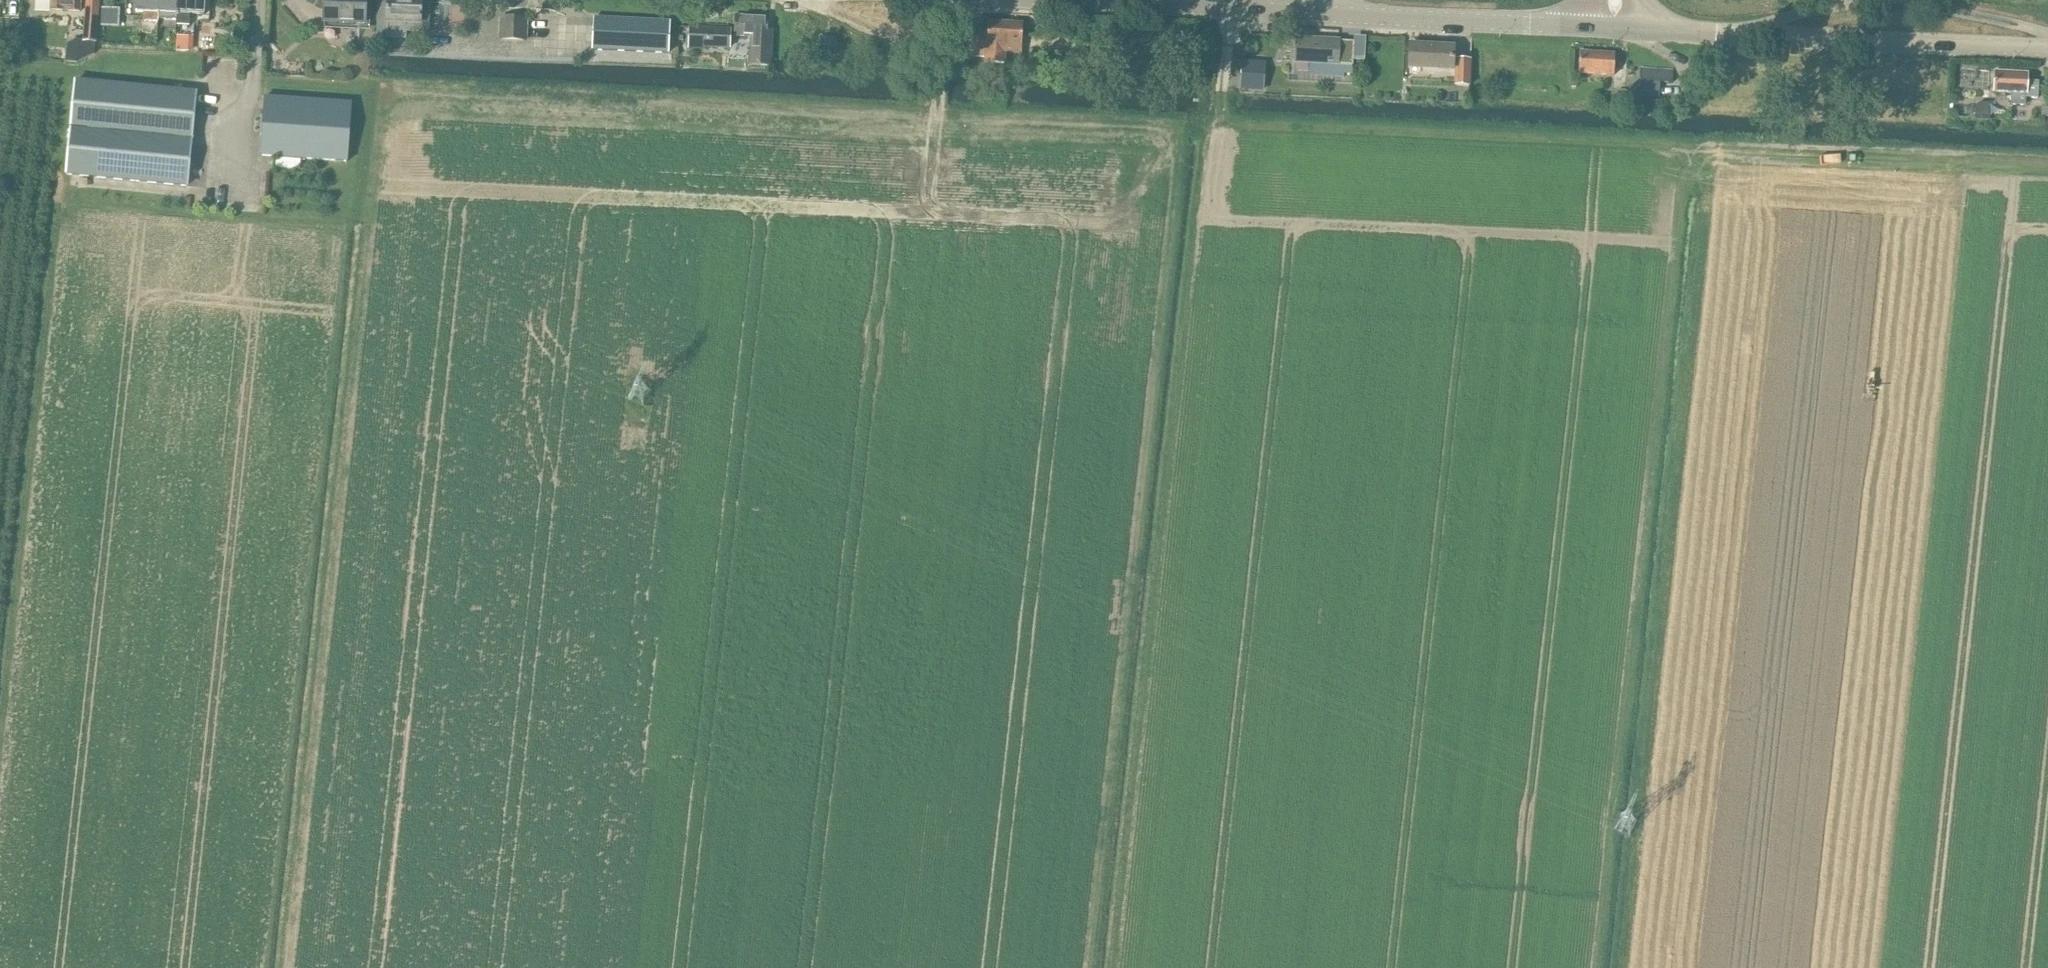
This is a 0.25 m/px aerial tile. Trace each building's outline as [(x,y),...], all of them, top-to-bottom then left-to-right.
[(52,0),(52,10),(80,11),(80,0),(52,0)] [(83,41),(96,42),(99,0),(86,0),(83,41)] [(160,20),(161,0),(137,0),(136,13),(143,13),(143,22),(158,23),(158,20),(160,20)] [(160,20),(176,21),(178,0),(161,0),(160,20)] [(176,21),(175,35),(193,36),(194,21),(208,22),(209,0),(178,0),(176,21)] [(366,0),(325,0),(324,22),(365,24),(366,0)] [(391,0),(387,0),(378,0),(377,38),(389,38),(389,29),(421,30),(421,18),(429,18),(430,0),(391,0)] [(119,9),(111,9),(101,8),(100,26),(119,27),(119,9)] [(750,36),(748,65),(770,66),(771,30),(767,30),(768,16),(735,15),(734,35),(750,36)] [(526,17),(500,16),(499,40),(525,41),(526,17)] [(668,54),(670,20),(593,16),(592,50),(668,54)] [(1005,64),(1005,52),(1021,53),(1022,24),(987,22),(986,29),(966,27),(965,38),(964,55),(984,57),(984,63),(1005,64)] [(1053,24),(1037,22),(1036,34),(1052,36),(1052,33),(1053,24)] [(1068,25),(1053,24),(1052,33),(1067,34),(1068,27),(1068,25)] [(730,29),(690,27),(689,47),(703,48),(703,46),(729,47),(730,29)] [(1295,63),(1297,63),(1309,64),(1309,68),(1308,76),(1308,77),(1342,78),(1342,74),(1351,74),(1351,65),(1353,42),(1339,41),(1339,40),(1311,38),(1311,34),(1298,34),(1297,38),(1296,38),(1295,63)] [(67,45),(66,62),(77,62),(95,54),(95,48),(96,42),(83,41),(76,40),(67,45)] [(1409,44),(1408,67),(1452,69),(1453,46),(1409,44)] [(1579,50),(1578,73),(1613,76),(1614,64),(1620,64),(1621,53),(1579,50)] [(1470,59),(1456,58),(1455,86),(1468,86),(1470,59)] [(1239,86),(1239,90),(1262,91),(1263,87),(1265,62),(1241,60),(1239,86)] [(1672,69),(1640,67),(1638,97),(1657,99),(1659,81),(1671,82),(1672,69)] [(1993,93),(2012,94),(2011,103),(2025,104),(2026,98),(2037,98),(2038,80),(2027,80),(2027,72),(1994,71),(1993,93)] [(66,174),(186,186),(196,93),(172,91),(75,81),(66,174)] [(274,156),(283,157),(347,161),(351,103),(264,97),(260,155),(274,156)] [(1987,120),(1988,103),(1978,102),(1974,106),(1974,120),(1987,120)] [(276,159),(276,167),(299,169),(300,160),(276,159)]
